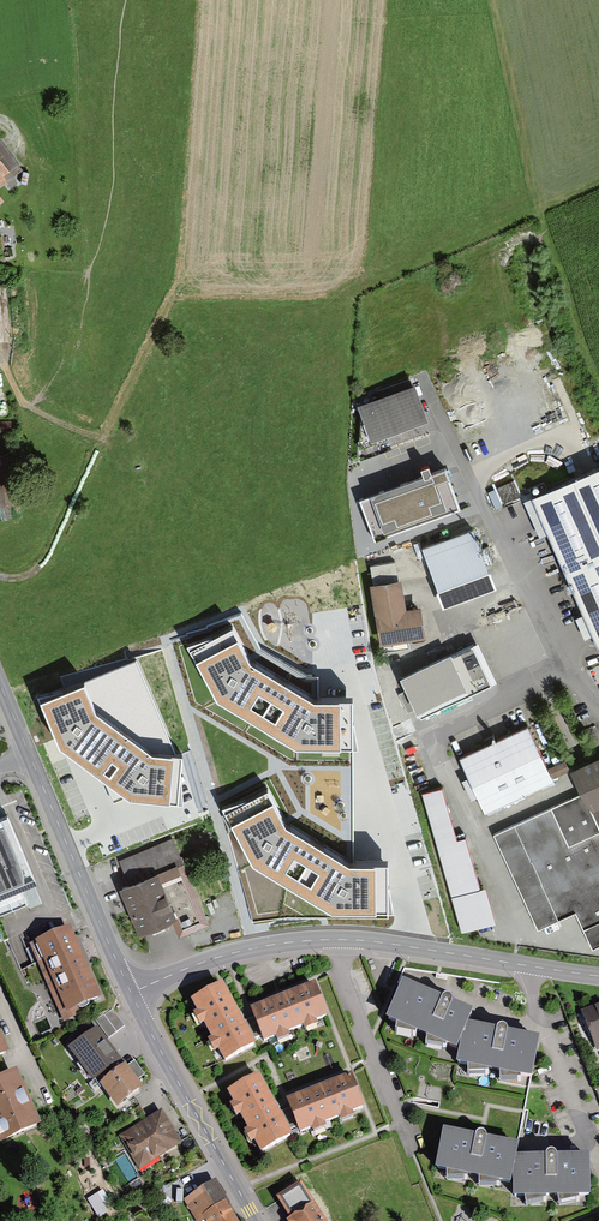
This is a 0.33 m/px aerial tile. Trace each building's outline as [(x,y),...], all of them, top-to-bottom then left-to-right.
[(8,172),(0,161),(0,178),(8,172)] [(415,381),(358,403),(371,438),(429,417),(415,381)] [(457,498),(443,461),(368,490),(383,527),(457,498)] [(528,497),(595,647),(598,645),(598,465),(528,497)] [(471,532),(418,551),(434,593),(486,574),(471,532)] [(392,563),(363,568),(376,649),(420,642),(415,612),(401,615),(392,563)] [(217,704),(296,752),(352,752),(352,705),(313,705),(251,667),(232,631),(190,653),(217,704)] [(492,681),(475,644),(401,678),(419,715),(492,681)] [(59,751),(129,804),(169,808),(174,760),(152,758),(96,715),(85,688),(40,705),(59,751)] [(524,725),(456,757),(481,809),(549,776),(524,725)] [(573,773),(583,794),(496,835),(540,926),(576,909),(594,946),(598,943),(598,761),(573,773)] [(440,787),(422,792),(461,931),(493,923),(485,887),(478,888),(463,836),(456,838),(440,787)] [(225,816),(252,869),(331,916),(388,916),(388,868),(348,869),(286,831),(267,795),(225,816)] [(0,818),(0,895),(30,883),(2,817),(0,818)] [(132,887),(120,892),(138,938),(174,924),(179,937),(209,926),(175,839),(122,860),(132,887)] [(63,931),(28,947),(59,1018),(95,1003),(63,931)] [(470,1013),(401,983),(384,1022),(453,1052),(459,1039),(456,1067),(531,1083),(538,1041),(464,1026),(470,1013)] [(311,988),(247,1013),(259,1046),(324,1021),(311,988)] [(218,989),(188,1005),(220,1064),(250,1048),(218,989)] [(581,1011),(596,1051),(598,1050),(598,1004),(581,1011)] [(112,1007),(96,1020),(110,1037),(126,1024),(112,1007)] [(95,1032),(73,1049),(117,1106),(140,1088),(95,1032)] [(9,1056),(0,1037),(0,1060),(9,1056)] [(0,1080),(0,1143),(39,1125),(16,1073),(0,1080)] [(347,1080),(281,1105),(295,1139),(360,1113),(347,1080)] [(256,1081),(226,1097),(258,1156),(287,1140),(256,1081)] [(160,1116),(121,1137),(139,1170),(178,1149),(160,1116)] [(517,1147),(443,1132),(435,1171),(508,1187),(511,1174),(513,1202),(589,1201),(589,1159),(514,1160),(517,1147)] [(184,1200),(195,1220),(229,1220),(209,1186),(184,1200)] [(271,1207),(280,1220),(317,1220),(297,1190),(271,1207)] [(99,1216),(109,1210),(98,1191),(88,1197),(99,1216)]
